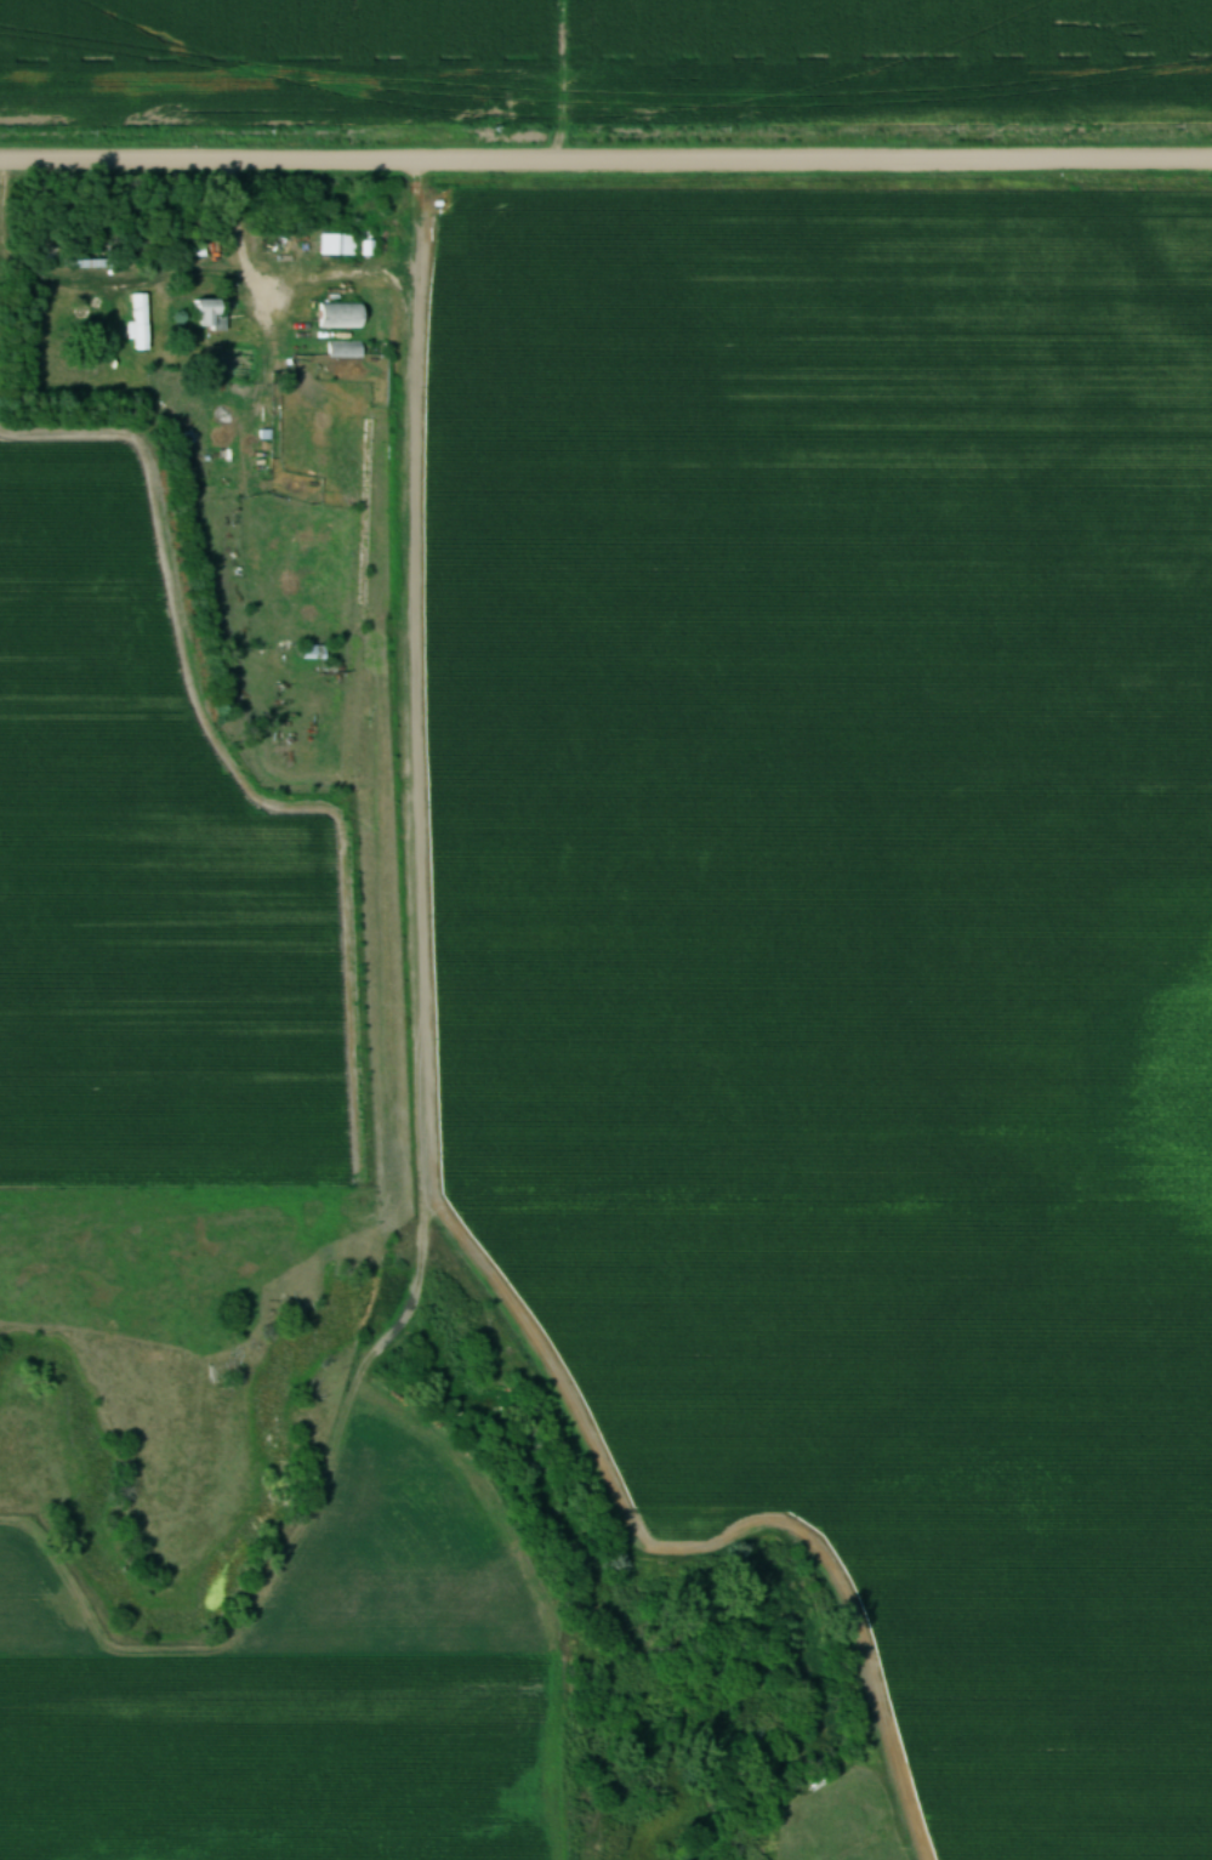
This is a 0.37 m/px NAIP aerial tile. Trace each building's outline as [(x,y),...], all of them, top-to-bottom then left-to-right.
[(317,237),(317,257),(352,257),(352,237),(317,237)] [(130,352),(147,352),(147,295),(130,295),(130,352)] [(187,331),(223,331),(223,315),(214,315),(214,301),(187,301),(187,331)] [(360,329),(360,305),(314,305),(314,329),(360,329)] [(325,359),(359,359),(359,342),(325,342),(325,359)] [(323,647),(299,647),(299,661),(323,661),(323,647)]
